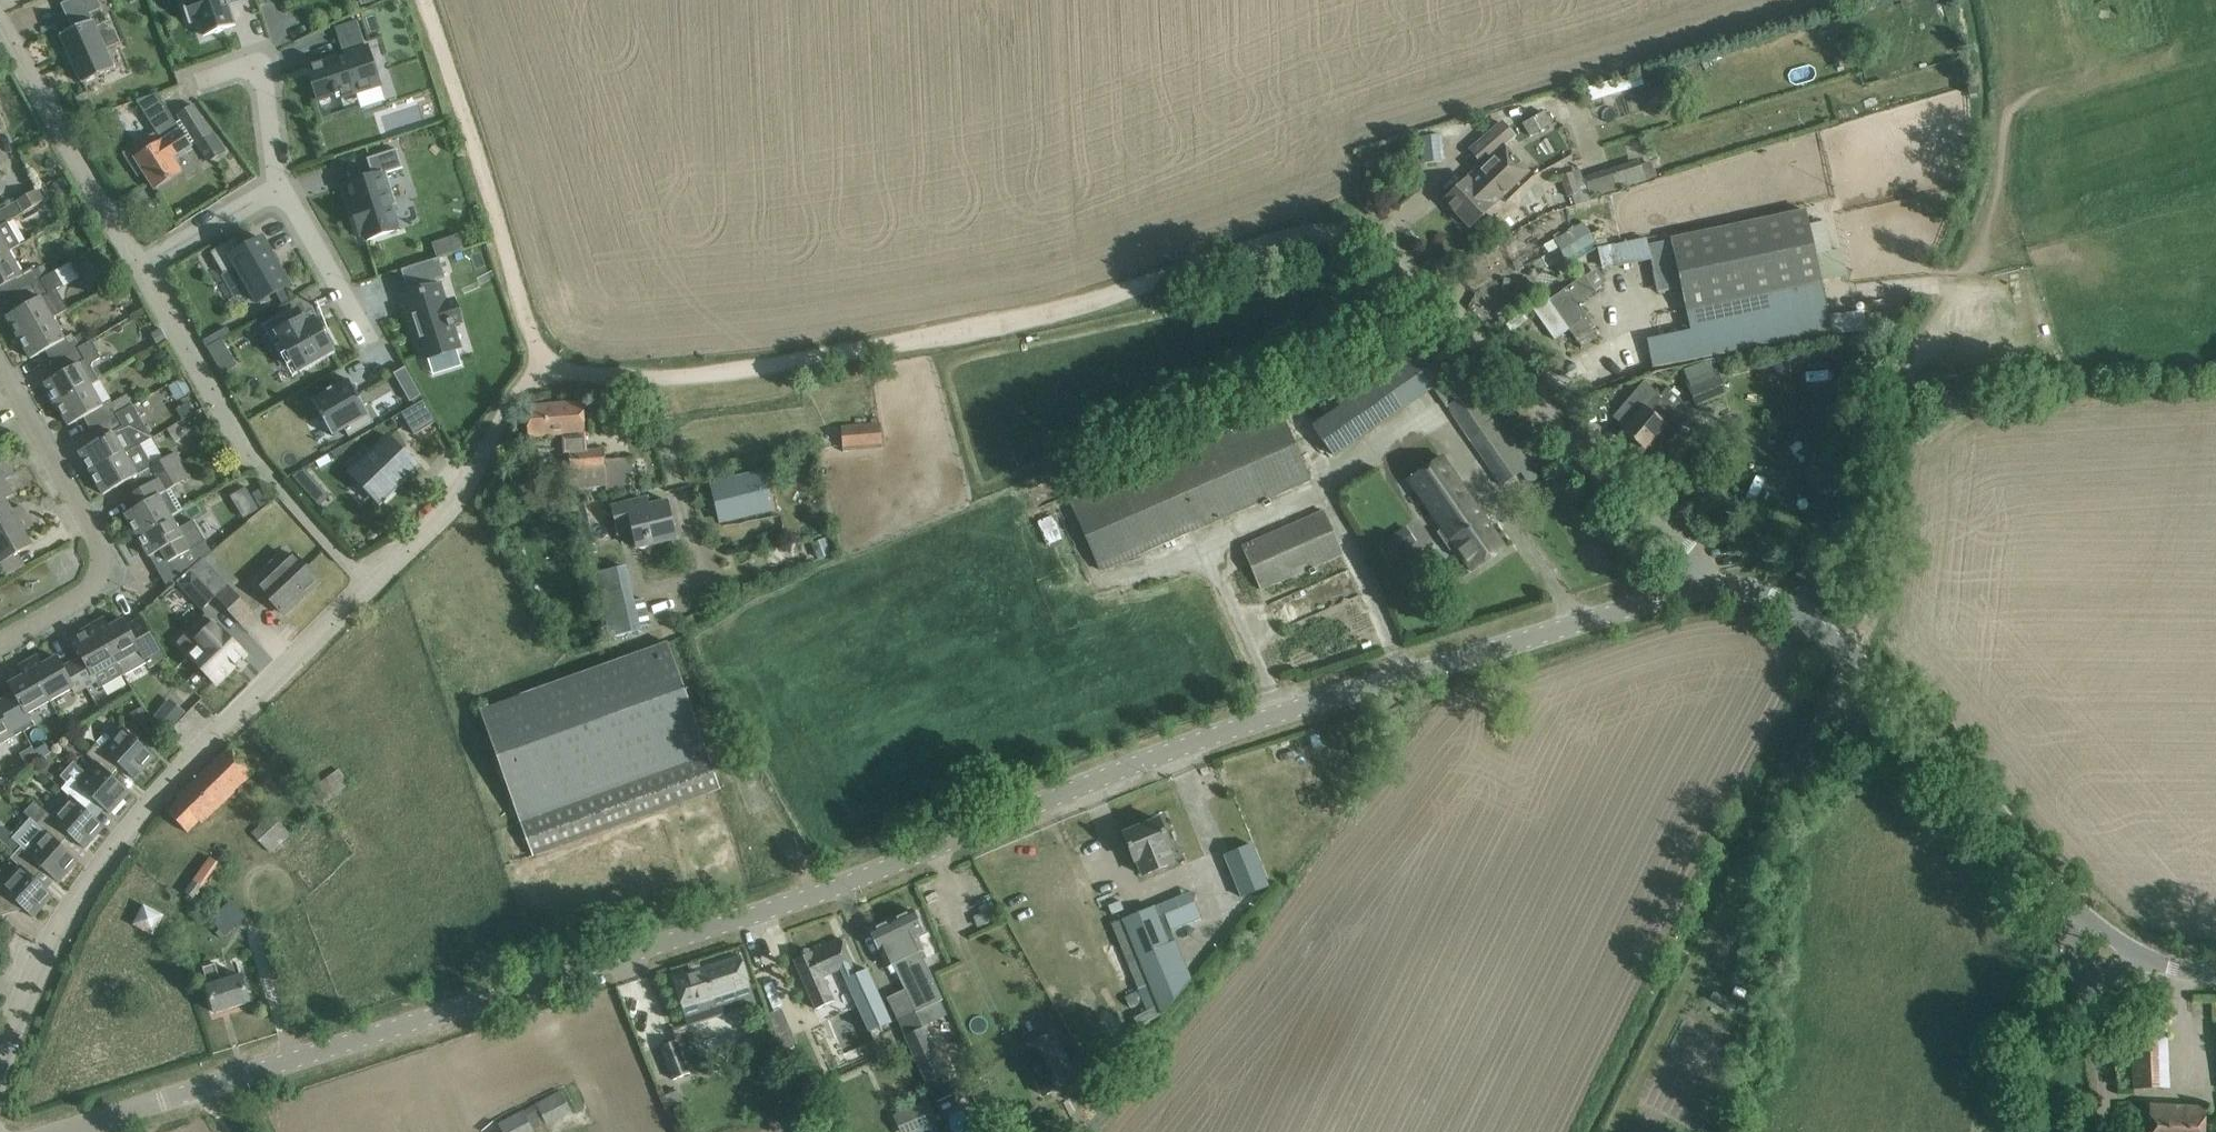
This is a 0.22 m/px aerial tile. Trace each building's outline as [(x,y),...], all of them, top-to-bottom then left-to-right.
[(87,12),(102,6),(99,0),(63,0),(61,1),(72,26),(60,32),(82,81),(114,66),(93,17),(90,19),(87,12)] [(203,37),(236,26),(229,6),(247,0),(181,0),(189,24),(198,21),(203,37)] [(355,35),(351,22),(334,27),(339,40),(355,35)] [(336,95),(336,96),(339,95),(344,110),(362,104),(358,92),(380,85),(367,47),(306,66),(317,100),(336,95)] [(1687,72),(1647,93),(1654,106),(1694,84),(1687,72)] [(1611,83),(1587,90),(1591,101),(1592,101),(1614,95),(1644,86),(1640,75),(1611,83)] [(144,98),(164,128),(124,153),(135,170),(141,167),(155,188),(181,171),(172,157),(191,146),(158,93),(144,98)] [(196,143),(198,142),(211,133),(193,105),(178,114),(196,143)] [(1523,122),(1530,136),(1551,125),(1544,111),(1523,122)] [(1489,132),(1470,150),(1482,164),(1444,200),(1470,227),(1528,170),(1511,152),(1509,153),(1502,145),(1513,134),(1502,123),(1491,133),(1489,132)] [(1423,154),(1441,152),(1439,135),(1421,137),(1423,154)] [(386,173),(403,168),(396,149),(367,158),(372,175),(347,183),(353,200),(349,201),(360,236),(364,235),(366,241),(400,230),(392,205),(396,204),(386,173)] [(1589,198),(1655,179),(1652,166),(1585,184),(1589,198)] [(1570,173),(1560,176),(1566,197),(1577,194),(1570,173)] [(47,199),(41,187),(17,200),(24,212),(47,199)] [(1671,239),(1649,244),(1651,256),(1655,272),(1677,267),(1681,286),(1686,310),(1734,299),(1799,286),(1821,281),(1815,254),(1806,211),(1671,239)] [(21,244),(7,220),(0,224),(0,256),(9,251),(21,244)] [(1597,248),(1598,248),(1583,222),(1554,239),(1559,247),(1569,264),(1575,261),(1597,248)] [(1599,247),(1608,243),(1600,229),(1591,234),(1599,247)] [(287,286),(289,285),(262,238),(241,250),(234,238),(210,252),(223,274),(237,267),(258,303),(276,292),(281,300),(292,294),(287,286)] [(33,266),(21,273),(9,251),(0,256),(0,290),(5,299),(13,294),(40,279),(33,266)] [(1550,254),(1533,262),(1539,273),(1556,265),(1550,254)] [(455,346),(449,327),(454,325),(454,324),(460,322),(453,300),(445,302),(440,285),(438,285),(436,279),(445,276),(439,258),(401,270),(407,289),(409,288),(411,294),(404,296),(424,359),(460,348),(459,344),(455,346)] [(63,285),(55,270),(40,279),(13,294),(21,307),(7,316),(18,336),(51,317),(67,309),(56,289),(63,285)] [(1547,296),(1531,307),(1554,340),(1569,330),(1576,339),(1594,326),(1580,306),(1581,304),(1580,302),(1578,304),(1567,287),(1550,299),(1547,296)] [(1653,366),(1828,336),(1823,290),(1735,306),(1737,321),(1648,340),(1653,366)] [(326,332),(322,334),(314,318),(306,323),(303,318),(295,322),(288,311),(263,325),(281,355),(288,351),(298,370),(332,351),(330,347),(334,345),(326,332)] [(63,338),(51,317),(18,336),(31,359),(46,350),(52,362),(77,348),(70,334),(63,338)] [(159,330),(158,330),(149,336),(155,347),(165,341),(159,330)] [(208,342),(227,373),(242,364),(223,333),(208,342)] [(57,404),(90,385),(98,380),(97,378),(100,374),(96,369),(92,369),(91,367),(91,362),(99,358),(90,341),(77,348),(52,362),(59,374),(45,382),(57,404)] [(1710,363),(1684,373),(1687,381),(1686,382),(1695,404),(1726,392),(1717,369),(1713,371),(1710,363)] [(393,373),(410,402),(421,395),(405,367),(393,373)] [(1452,384),(1447,377),(1432,387),(1446,408),(1448,407),(1469,439),(1497,419),(1475,388),(1470,392),(1461,378),(1452,384)] [(323,421),(324,420),(333,436),(344,429),(349,437),(374,422),(357,394),(348,379),(312,399),(320,415),(323,421)] [(101,405),(90,385),(57,404),(69,425),(84,417),(90,428),(132,405),(126,395),(111,403),(110,400),(101,405)] [(1647,447),(1657,455),(1688,419),(1675,408),(1681,400),(1667,388),(1658,398),(1645,386),(1614,421),(1623,429),(1622,431),(1644,450),(1647,447)] [(133,405),(138,415),(149,409),(144,399),(133,405)] [(414,435),(437,422),(424,400),(401,413),(414,435)] [(603,449),(587,450),(583,401),(526,406),(528,437),(563,434),(564,452),(570,452),(571,470),(604,467),(607,491),(633,488),(631,458),(604,460),(603,449)] [(182,419),(183,420),(194,413),(188,403),(177,409),(182,419)] [(91,472),(135,447),(129,435),(144,426),(132,405),(90,428),(97,441),(79,451),(91,472)] [(187,427),(190,431),(195,428),(201,421),(196,412),(194,413),(183,420),(177,423),(178,427),(182,425),(187,427)] [(1310,479),(1280,412),(1071,503),(1101,570),(1310,479)] [(882,445),(881,423),(841,426),(843,449),(882,445)] [(380,501),(416,466),(409,459),(411,458),(396,443),(395,445),(389,439),(390,438),(389,436),(351,474),(352,475),(353,474),(380,501)] [(139,444),(135,447),(91,472),(103,494),(126,482),(132,493),(177,468),(183,465),(175,451),(151,465),(139,444)] [(1408,480),(1472,571),(1505,548),(1440,457),(1408,480)] [(13,493),(5,479),(14,474),(14,473),(11,475),(6,466),(0,470),(0,500),(13,493)] [(137,535),(171,515),(182,509),(170,488),(184,480),(177,468),(132,493),(139,505),(125,514),(137,535)] [(761,470),(712,482),(722,523),(771,511),(761,470)] [(25,517),(20,509),(22,507),(22,506),(13,511),(6,498),(13,494),(13,493),(0,500),(0,531),(25,517)] [(636,548),(677,538),(668,500),(649,505),(647,497),(611,506),(616,529),(631,526),(636,548)] [(1342,554),(1324,511),(1242,546),(1261,589),(1342,554)] [(161,550),(179,580),(191,570),(204,559),(209,555),(202,543),(206,541),(194,520),(178,528),(171,515),(137,535),(149,556),(161,550)] [(0,562),(32,545),(24,530),(33,525),(32,524),(29,525),(25,517),(0,531),(0,561),(0,562)] [(1406,529),(1380,546),(1390,561),(1416,543),(1406,529)] [(823,539),(811,544),(817,559),(829,554),(823,539)] [(305,545),(259,587),(283,613),(318,580),(308,569),(318,559),(305,545)] [(204,559),(191,570),(192,571),(216,596),(217,597),(227,587),(229,586),(204,559)] [(643,597),(631,600),(623,565),(593,571),(607,636),(650,627),(643,597)] [(192,571),(178,584),(202,609),(203,608),(216,596),(192,571)] [(204,609),(228,635),(252,613),(227,587),(217,597),(204,609)] [(204,614),(187,631),(200,644),(188,655),(217,683),(245,655),(217,627),(216,627),(204,614)] [(95,626),(116,664),(123,676),(145,663),(149,669),(164,660),(145,626),(131,634),(122,619),(109,627),(104,618),(103,618),(104,621),(95,626)] [(85,662),(75,668),(86,688),(97,682),(93,676),(116,664),(95,626),(88,631),(86,627),(85,628),(86,631),(72,639),(85,662)] [(668,643),(566,680),(480,711),(532,856),(720,788),(668,643)] [(75,694),(86,688),(75,668),(66,673),(56,656),(42,664),(37,655),(36,656),(38,659),(28,664),(50,701),(72,689),(75,694)] [(27,714),(50,701),(28,664),(21,668),(19,665),(18,666),(23,675),(9,683),(27,714)] [(172,700),(154,721),(168,732),(185,712),(172,700)] [(147,719),(140,707),(128,713),(135,726),(147,719)] [(14,737),(0,712),(0,745),(14,737)] [(86,755),(95,763),(96,761),(111,775),(120,765),(135,779),(155,757),(121,727),(111,738),(105,733),(86,755)] [(1371,740),(1358,744),(1362,758),(1376,754),(1371,740)] [(39,759),(39,760),(51,753),(46,744),(34,751),(39,759)] [(32,747),(21,754),(23,758),(28,766),(39,759),(34,751),(32,747)] [(253,772),(228,747),(177,797),(179,799),(167,811),(188,832),(199,822),(201,823),(253,772)] [(130,792),(111,775),(96,761),(95,763),(84,774),(72,762),(59,777),(66,783),(60,790),(69,798),(70,797),(86,809),(95,800),(110,814),(130,792)] [(317,811),(328,804),(325,800),(347,786),(336,771),(304,792),(317,811)] [(30,819),(35,824),(45,833),(46,831),(54,839),(61,844),(69,834),(84,848),(104,826),(86,809),(70,797),(69,798),(51,817),(33,801),(23,813),(30,819)] [(270,813),(251,831),(271,852),(290,833),(270,813)] [(0,831),(0,841),(14,855),(10,859),(18,866),(20,865),(35,879),(44,869),(59,883),(79,861),(61,844),(54,839),(46,831),(45,833),(35,824),(30,819),(13,837),(3,827),(0,831)] [(1170,846),(1159,819),(1123,834),(1134,861),(1137,860),(1143,875),(1173,863),(1167,847),(1170,846)] [(206,855),(185,887),(196,894),(217,863),(206,855)] [(10,913),(19,903),(34,917),(54,895),(35,879),(20,865),(18,866),(1,886),(0,885),(0,916),(10,913)] [(1169,931),(1199,918),(1192,900),(1161,913),(1169,931)] [(210,920),(226,936),(245,916),(229,901),(210,920)] [(153,935),(163,915),(144,905),(134,924),(153,935)] [(1162,1013),(1190,981),(1174,941),(1167,944),(1152,907),(1123,919),(1162,1013)] [(927,958),(917,935),(923,932),(913,910),(871,931),(888,966),(894,964),(918,1012),(929,1006),(936,1021),(949,1014),(942,1000),(945,999),(925,959),(927,958)] [(821,1020),(857,1004),(870,1032),(891,1022),(867,969),(854,975),(850,967),(853,966),(841,938),(794,960),(821,1020)] [(750,988),(751,988),(741,956),(673,978),(683,1010),(684,1009),(689,1026),(727,1014),(722,997),(734,993),(740,1010),(755,1005),(750,988)] [(208,986),(207,986),(216,1013),(250,1002),(241,975),(221,982),(215,964),(203,968),(208,986)] [(954,1094),(925,1028),(907,1037),(935,1102),(954,1094)] [(1022,1051),(1043,1095),(1083,1076),(1076,1062),(1068,1066),(1054,1035),(1022,1051)] [(690,1073),(677,1040),(660,1047),(673,1080),(690,1073)] [(2169,1088),(2167,1053),(2131,1055),(2132,1090),(2169,1088)] [(788,1064),(784,1055),(779,1058),(783,1067),(788,1064)] [(665,1095),(669,1106),(681,1101),(677,1090),(665,1095)] [(561,1091),(536,1104),(546,1123),(571,1110),(561,1091)] [(902,1110),(912,1131),(917,1131),(938,1123),(928,1099),(902,1110)] [(2148,1131),(2204,1131),(2205,1108),(2149,1106),(2148,1131)] [(498,1124),(502,1131),(529,1131),(533,1130),(523,1111),(498,1124)]
